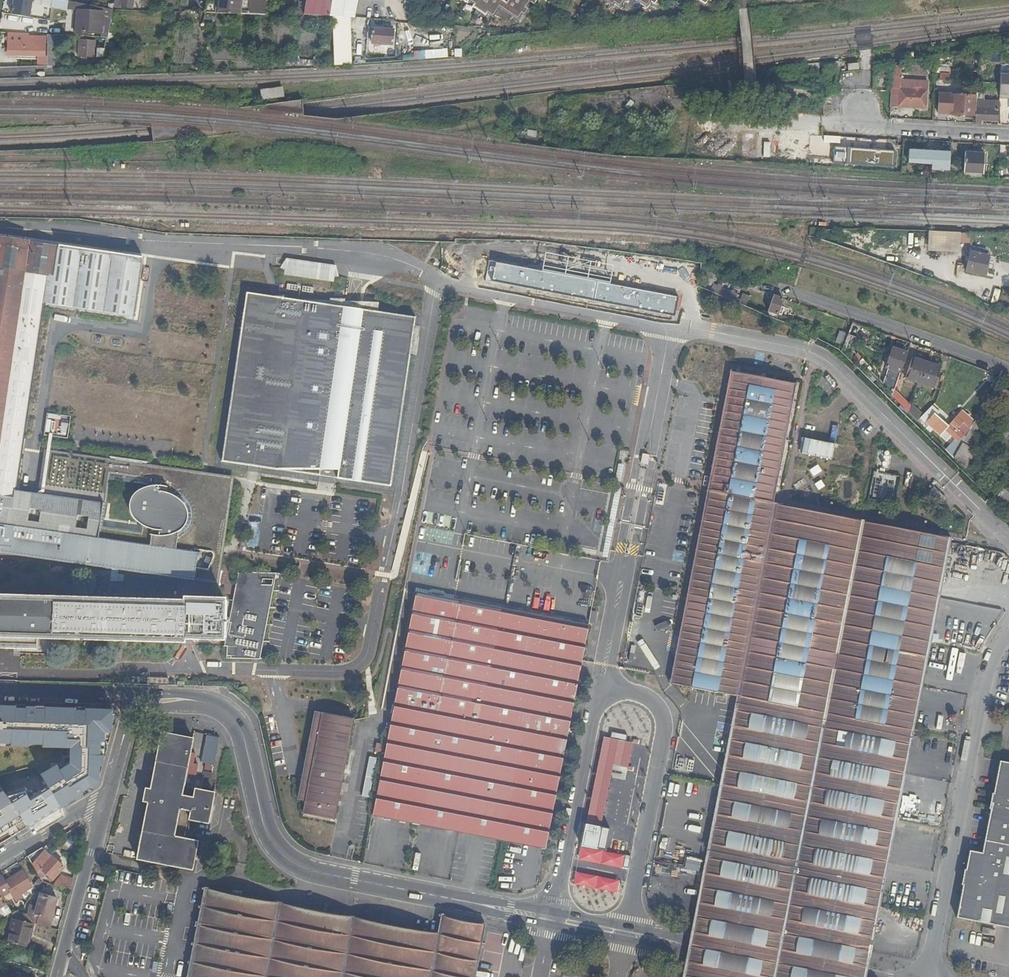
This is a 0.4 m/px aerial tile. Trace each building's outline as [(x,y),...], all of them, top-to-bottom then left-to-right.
[(71,2),(72,0),(68,0),(41,0),(41,1),(52,3),(51,7),(63,8),(63,12),(70,12),(71,2)] [(120,6),(132,8),(133,0),(121,0),(120,6)] [(265,15),(266,12),(266,1),(240,0),(220,0),(219,3),(206,1),(205,9),(205,12),(265,15)] [(330,15),(339,17),(355,18),(355,9),(343,8),(343,9),(340,9),(341,0),(333,0),(330,15)] [(466,3),(467,1),(473,5),(471,7),(484,16),(486,13),(492,18),(494,15),(506,23),(511,16),(517,20),(521,15),(526,8),(529,3),(533,5),(537,0),(507,0),(505,3),(500,0),(461,0),(466,3)] [(101,30),(101,27),(102,23),(104,24),(104,21),(102,21),(103,12),(96,11),(97,8),(86,8),(85,19),(81,19),(80,19),(80,22),(81,23),(80,28),(80,29),(79,31),(80,32),(101,33),(101,30)] [(382,29),(373,28),(372,43),(392,45),(393,29),(387,29),(387,25),(382,24),(382,29)] [(37,55),(37,66),(43,66),(45,41),(44,41),(44,38),(28,37),(28,34),(8,33),(8,40),(7,54),(37,55)] [(83,56),(87,56),(92,56),(97,57),(103,57),(106,39),(95,39),(95,41),(79,40),(78,56),(83,56)] [(900,65),(893,65),(891,106),(925,108),(926,90),(899,89),(900,65)] [(1008,96),(1008,74),(1001,74),(1000,92),(1007,93),(1007,96),(1008,96)] [(976,97),(939,94),(938,113),(952,114),(952,115),(970,115),(976,116),(976,97)] [(976,116),(975,123),(981,124),(981,120),(998,121),(998,101),(983,101),(983,94),(977,94),(976,97),(976,116)] [(931,165),(931,176),(949,177),(950,166),(950,152),(908,150),(908,163),(931,165)] [(965,170),(964,178),(981,178),(981,172),(983,172),(984,153),(965,152),(964,170),(965,170)] [(950,166),(949,177),(957,177),(958,167),(957,167),(957,165),(950,164),(950,166)] [(948,233),(948,243),(960,243),(960,241),(961,233),(948,233)] [(144,259),(0,238),(0,550),(193,576),(196,549),(176,546),(151,543),(102,536),(107,501),(105,501),(44,492),(16,488),(40,317),(43,303),(135,316),(144,259)] [(989,255),(971,251),(967,270),(985,275),(989,255)] [(716,272),(702,270),(700,281),(707,284),(707,282),(714,285),(715,284),(716,272)] [(739,295),(715,284),(714,285),(707,282),(707,284),(700,281),(699,286),(737,302),(739,295)] [(739,295),(737,302),(744,305),(748,295),(741,292),(739,295)] [(416,317),(248,294),(224,467),(391,493),(416,317)] [(783,298),(774,295),(767,314),(791,323),(793,319),(782,314),(785,306),(781,305),(783,298)] [(849,333),(843,348),(849,353),(856,336),(849,333)] [(895,388),(907,353),(893,348),(889,359),(881,383),(893,395),(895,388)] [(941,367),(913,357),(911,362),(906,377),(933,387),(941,367)] [(694,917),(870,952),(951,540),(776,505),(799,387),(731,373),(670,682),(738,695),(694,917)] [(998,387),(992,398),(998,402),(999,399),(1008,405),(1008,393),(998,387)] [(912,403),(895,388),(893,395),(908,410),(912,403)] [(912,402),(912,403),(908,410),(917,419),(923,412),(912,402)] [(954,456),(965,467),(976,449),(969,445),(977,431),(987,413),(988,411),(981,408),(959,448),(954,456)] [(972,420),(962,410),(949,425),(934,413),(927,422),(947,440),(952,434),(959,439),(963,434),(972,420)] [(1003,444),(1008,434),(1008,430),(1005,427),(997,440),(1003,444)] [(49,453),(44,492),(105,501),(109,474),(151,479),(149,488),(158,487),(157,494),(164,494),(172,497),(181,502),(187,511),(188,521),(184,528),(178,534),(176,546),(196,549),(193,576),(219,578),(234,480),(49,453)] [(1008,509),(1008,489),(1004,486),(997,497),(1008,509)] [(158,487),(149,488),(142,490),(136,493),(130,499),(129,511),(132,518),(139,526),(148,530),(157,533),(159,533),(158,538),(151,538),(151,543),(176,546),(178,534),(184,528),(188,521),(187,511),(181,502),(172,497),(164,494),(157,494),(158,487)] [(239,573),(225,643),(227,658),(260,660),(277,575),(239,573)] [(415,593),(372,816),(545,849),(546,848),(588,627),(415,593)] [(36,647),(36,639),(50,640),(50,635),(183,640),(183,637),(222,639),(223,601),(184,600),(184,603),(0,596),(0,647),(36,647)] [(147,679),(147,686),(151,686),(167,687),(168,679),(147,679)] [(342,784),(355,720),(316,713),(299,799),(306,800),(304,813),(335,819),(341,789),(343,790),(344,784),(342,784)] [(148,801),(137,859),(192,870),(198,840),(186,838),(175,835),(180,808),(192,811),(190,820),(209,823),(215,793),(196,790),(194,799),(183,797),(193,739),(161,733),(150,791),(145,790),(143,799),(148,801)] [(999,760),(982,854),(967,852),(956,916),(1000,924),(1008,925),(1008,762),(999,760)] [(0,776),(0,786),(3,790),(4,793),(12,788),(4,775),(0,776)] [(17,798),(29,816),(44,806),(33,788),(17,798)] [(0,792),(0,834),(24,821),(4,793),(3,790),(0,792)] [(52,843),(42,849),(51,857),(58,849),(52,843)] [(42,849),(28,857),(37,872),(38,871),(41,874),(42,872),(53,880),(64,867),(51,857),(50,856),(42,849)] [(0,877),(0,894),(2,897),(11,892),(17,902),(24,898),(21,894),(32,887),(23,871),(5,882),(2,876),(0,877)] [(55,884),(71,888),(73,880),(58,876),(55,884)] [(331,913),(207,888),(189,976),(475,976),(485,924),(485,923),(443,915),(439,934),(331,913)] [(45,927),(50,928),(58,898),(41,894),(40,897),(38,897),(35,906),(31,905),(28,915),(20,913),(15,919),(33,924),(45,927)] [(0,909),(0,920),(7,915),(11,913),(7,905),(4,907),(0,909)] [(870,952),(694,917),(689,946),(685,963),(683,975),(693,976),(865,976),(870,952)] [(29,937),(33,924),(15,919),(8,943),(27,948),(29,939),(29,937)]
